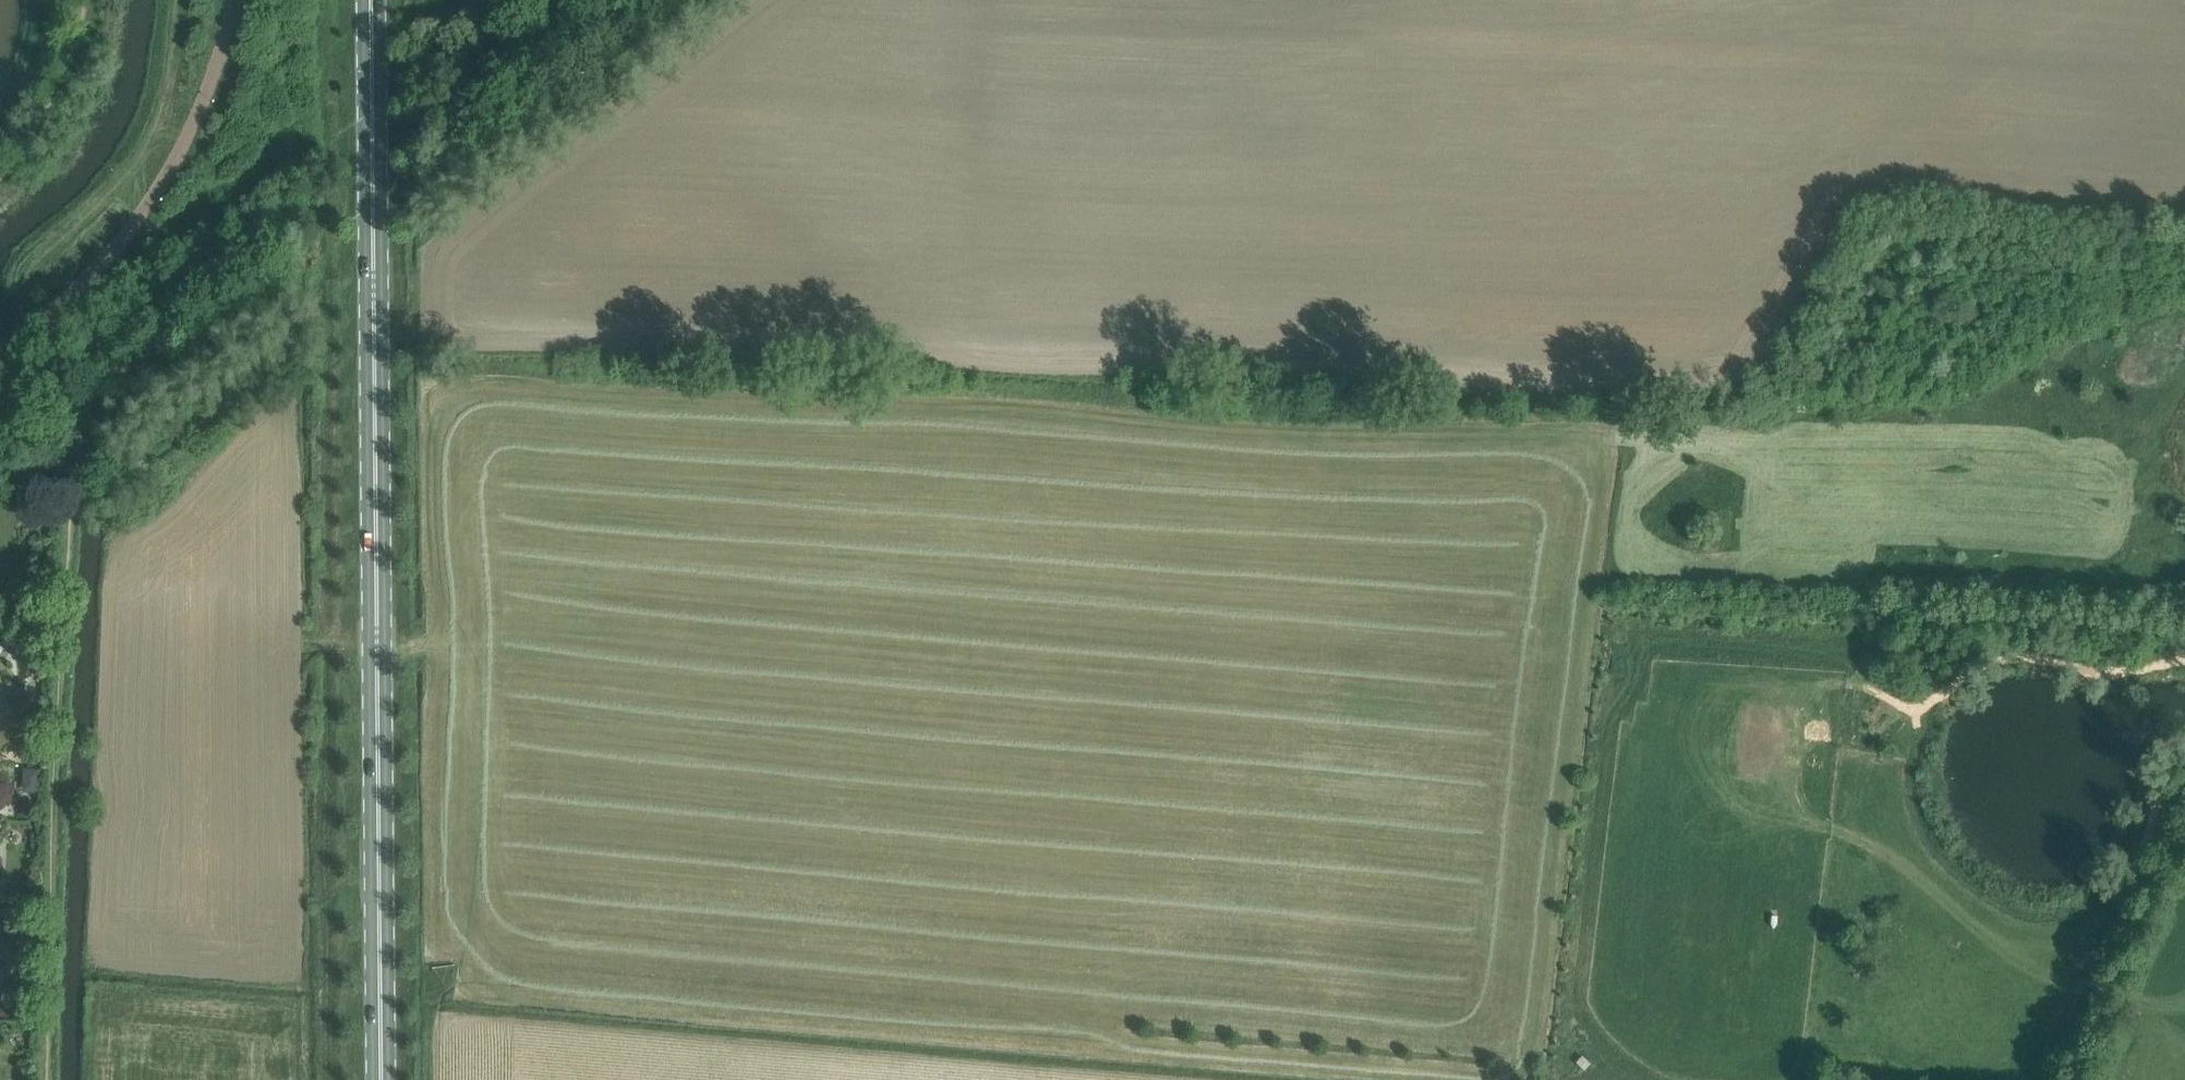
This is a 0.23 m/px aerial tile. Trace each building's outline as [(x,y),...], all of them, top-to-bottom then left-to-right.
[(35,614),(27,614),(22,619),(23,627),(28,632),(36,632),(40,627),(40,619),(35,614)] [(13,710),(4,692),(0,694),(0,717),(13,710)]
